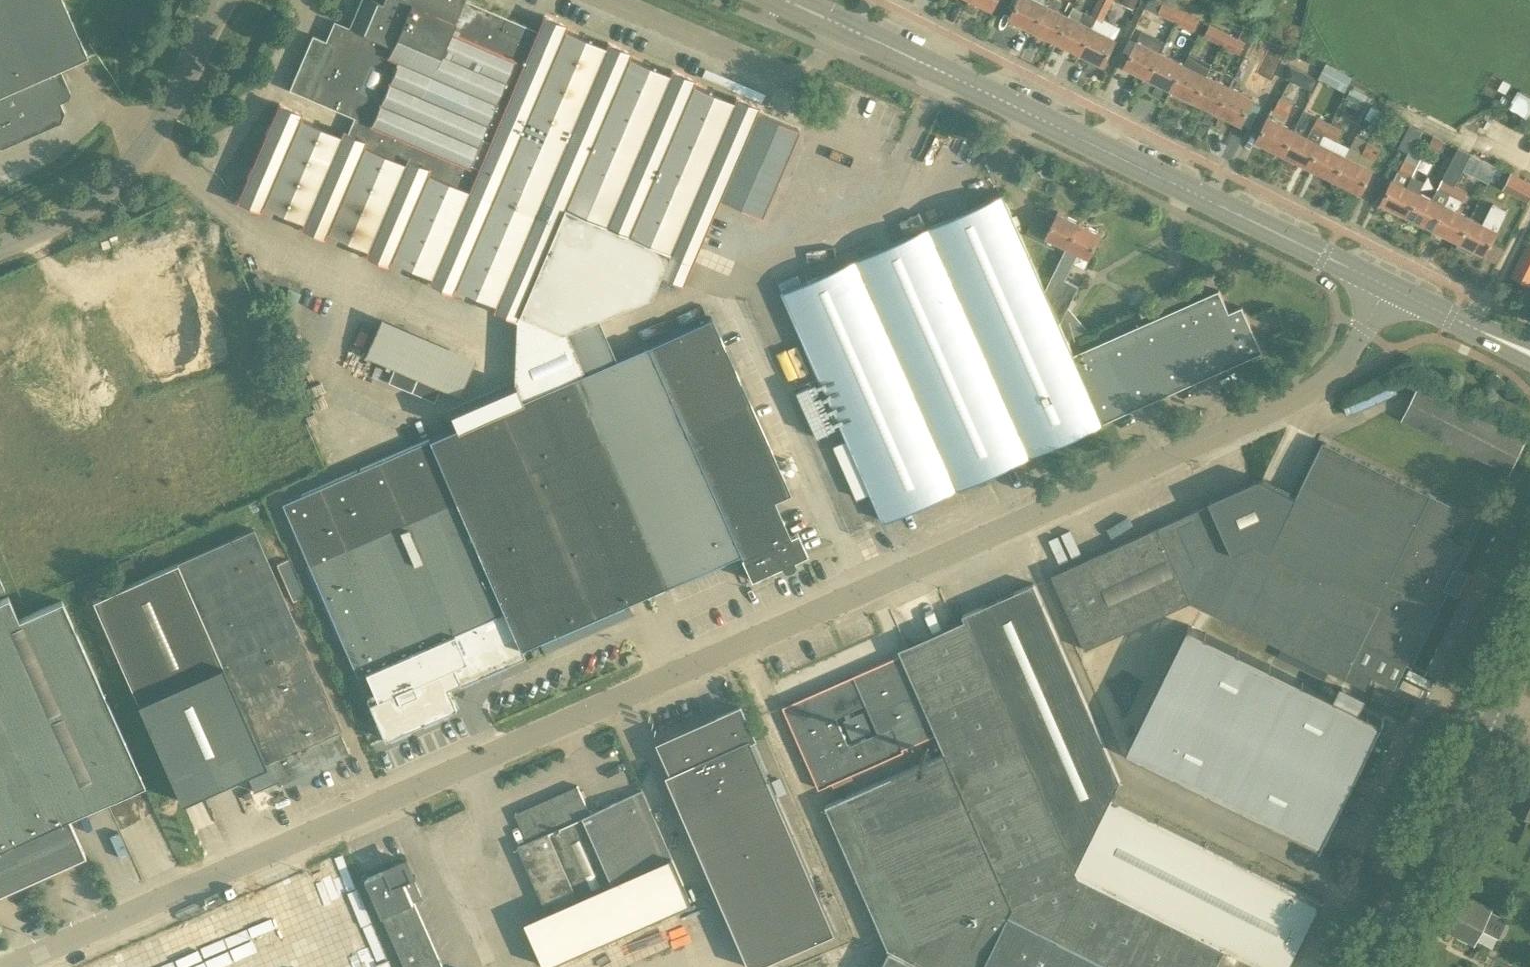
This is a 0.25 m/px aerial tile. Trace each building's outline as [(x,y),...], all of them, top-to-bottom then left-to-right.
[(0,148),(59,122),(63,112),(59,102),(67,99),(70,93),(59,69),(87,57),(62,0),(0,0),(0,148)] [(388,259),(430,277),(429,282),(451,293),(453,287),(494,304),(492,310),(515,319),(517,315),(560,334),(650,296),(659,274),(681,284),(718,198),(756,110),(757,107),(735,97),(733,101),(691,84),(694,79),(671,69),(669,74),(627,56),(629,52),(607,42),(605,47),(563,29),(566,25),(543,15),(536,30),(467,0),(360,0),(348,27),(333,20),(325,40),(311,35),(288,89),(353,117),(346,133),(342,131),(340,135),(298,117),(300,113),(278,103),(236,200),(259,210),(261,204),(302,222),(300,227),(323,237),(325,232),(367,250),(365,253),(387,262),(388,259)] [(991,8),(995,0),(974,0),(991,8)] [(1033,29),(1045,4),(1038,0),(1018,0),(1009,17),(1033,29)] [(1057,41),(1069,16),(1056,9),(1061,0),(1046,0),(1045,4),(1033,29),(1057,41)] [(1080,52),(1092,27),(1091,27),(1095,19),(1102,21),(1111,3),(1106,0),(1104,3),(1099,0),(1098,0),(1090,15),(1085,12),(1080,22),(1069,16),(1057,41),(1080,52)] [(1157,14),(1176,23),(1180,17),(1177,16),(1180,10),(1163,2),(1157,14)] [(1180,17),(1176,23),(1193,31),(1199,19),(1180,10),(1177,16),(1180,17)] [(1203,36),(1221,45),(1227,33),(1209,24),(1203,36)] [(1102,64),(1115,39),(1092,27),(1080,52),(1102,64)] [(1239,54),(1245,42),(1227,33),(1221,45),(1239,54)] [(1148,77),(1160,53),(1137,41),(1125,65),(1148,77)] [(1286,54),(1268,45),(1262,58),(1256,69),(1273,79),(1286,54)] [(1189,52),(1183,65),(1171,88),(1194,99),(1206,76),(1205,76),(1211,64),(1189,52)] [(1148,77),(1171,88),(1183,65),(1160,53),(1148,77)] [(1326,62),(1320,79),(1349,89),(1354,72),(1326,62)] [(1194,99),(1217,111),(1228,88),(1206,76),(1194,99)] [(1361,105),(1367,95),(1351,86),(1345,96),(1361,105)] [(1529,116),(1529,114),(1529,93),(1520,87),(1509,104),(1529,116)] [(1228,88),(1217,111),(1240,122),(1251,100),(1228,88)] [(1286,116),(1292,104),(1279,98),(1273,109),(1286,116)] [(1398,118),(1403,107),(1388,100),(1383,111),(1398,118)] [(756,110),(718,198),(761,216),(798,128),(756,110)] [(1256,140),(1283,153),(1294,129),(1268,116),(1256,140)] [(1323,134),(1324,135),(1329,123),(1317,117),(1311,128),(1311,129),(1323,134)] [(1336,140),(1342,129),(1329,123),(1324,135),(1336,140)] [(1407,128),(1398,146),(1411,152),(1420,134),(1407,128)] [(1319,141),(1323,134),(1311,129),(1308,136),(1294,129),(1283,153),(1308,166),(1320,142),(1319,141)] [(1308,166),(1334,178),(1346,155),(1320,142),(1308,166)] [(1374,160),(1380,148),(1367,142),(1362,154),(1374,160)] [(1408,151),(1404,160),(1416,166),(1421,158),(1408,151)] [(1360,191),(1372,168),(1346,155),(1334,178),(1360,191)] [(1416,166),(1404,160),(1403,160),(1398,172),(1411,177),(1416,166)] [(1418,191),(1407,214),(1432,227),(1454,185),(1460,173),(1448,167),(1442,179),(1432,198),(1418,191)] [(1407,185),(1411,177),(1398,172),(1394,179),(1392,178),(1380,201),(1407,214),(1418,191),(1407,185)] [(1527,200),(1529,194),(1529,184),(1520,179),(1513,193),(1527,200)] [(1432,227),(1458,240),(1470,216),(1457,210),(1460,203),(1466,191),(1454,185),(1432,227)] [(1060,331),(1057,324),(1044,292),(1002,196),(783,293),(882,521),(1030,455),(1030,456),(1102,425),(1101,424),(1261,353),(1241,308),(1226,315),(1216,292),(1071,357),(1064,342),(1060,331)] [(1492,203),(1486,215),(1500,222),(1506,210),(1492,203)] [(1055,242),(1067,247),(1079,223),(1056,211),(1046,231),(1030,222),(1024,234),(1052,248),(1055,242)] [(904,235),(924,226),(919,214),(898,223),(904,235)] [(1500,222),(1486,215),(1482,223),(1470,216),(1458,240),(1459,240),(1456,246),(1470,253),(1473,247),(1484,253),(1496,229),(1500,222)] [(1060,323),(1068,307),(1078,287),(1064,280),(1078,253),(1088,258),(1100,233),(1079,223),(1067,247),(1044,292),(1057,324),(1060,323)] [(1529,241),(1519,259),(1529,265),(1529,242),(1529,241)] [(462,392),(477,353),(382,315),(366,354),(462,392)] [(583,370),(575,374),(666,582),(738,550),(742,558),(741,559),(751,581),(781,567),(782,571),(786,573),(794,569),(795,565),(794,561),(807,555),(797,533),(790,537),(774,501),(791,494),(749,400),(711,318),(648,346),(646,343),(614,357),(583,370)] [(800,343),(782,352),(793,376),(811,368),(800,343)] [(520,646),(666,582),(575,374),(280,503),(355,674),(364,670),(375,697),(367,700),(383,736),(454,705),(445,684),(457,679),(458,684),(515,660),(510,649),(517,646),(518,647),(520,647),(520,646)] [(1504,386),(1507,382),(1501,378),(1498,381),(1504,386)] [(1509,473),(1527,438),(1419,383),(1401,419),(1509,473)] [(1406,664),(1411,666),(1449,589),(1456,592),(1465,575),(1455,570),(1466,547),(1446,537),(1460,510),(1322,441),(1295,496),(1258,477),(1208,499),(1210,504),(1052,577),(1085,650),(1190,601),(1366,689),(1372,677),(1394,688),(1406,664)] [(267,762),(278,785),(348,754),(338,731),(341,730),(253,529),(92,600),(180,800),(182,799),(175,784),(194,775),(201,791),(267,762)] [(1080,551),(1070,532),(1053,541),(1063,560),(1080,551)] [(1121,801),(1112,796),(1121,780),(1035,585),(964,617),(968,626),(784,708),(820,789),(904,752),(893,728),(848,747),(835,718),(867,705),(871,714),(918,694),(944,754),(826,806),(890,950),(881,966),(1216,966),(1225,950),(1258,966),(1289,966),(1321,903),(1121,801)] [(0,600),(0,892),(85,854),(58,795),(134,760),(62,599),(18,619),(8,596),(0,600)] [(1188,624),(1126,749),(1319,845),(1319,847),(1320,847),(1384,718),(1383,718),(1381,720),(1356,707),(1362,697),(1341,687),(1336,697),(1188,624)] [(1390,711),(1396,699),(1375,689),(1370,700),(1390,711)] [(741,710),(715,721),(718,726),(664,749),(674,772),(688,766),(703,801),(683,814),(750,966),(753,966),(835,931),(750,737),(752,736),(741,710)] [(1529,761),(1508,806),(1529,817),(1529,761)] [(515,813),(528,844),(517,849),(568,958),(612,937),(690,903),(641,792),(589,814),(577,786),(515,813)] [(413,901),(421,897),(413,878),(414,878),(407,861),(366,879),(405,966),(442,966),(413,901)] [(1508,919),(1490,910),(1491,909),(1449,888),(1431,923),(1473,944),(1481,929),(1498,937),(1508,919)] [(293,954),(291,938),(189,954),(189,951),(85,966),(308,966),(293,954)]
